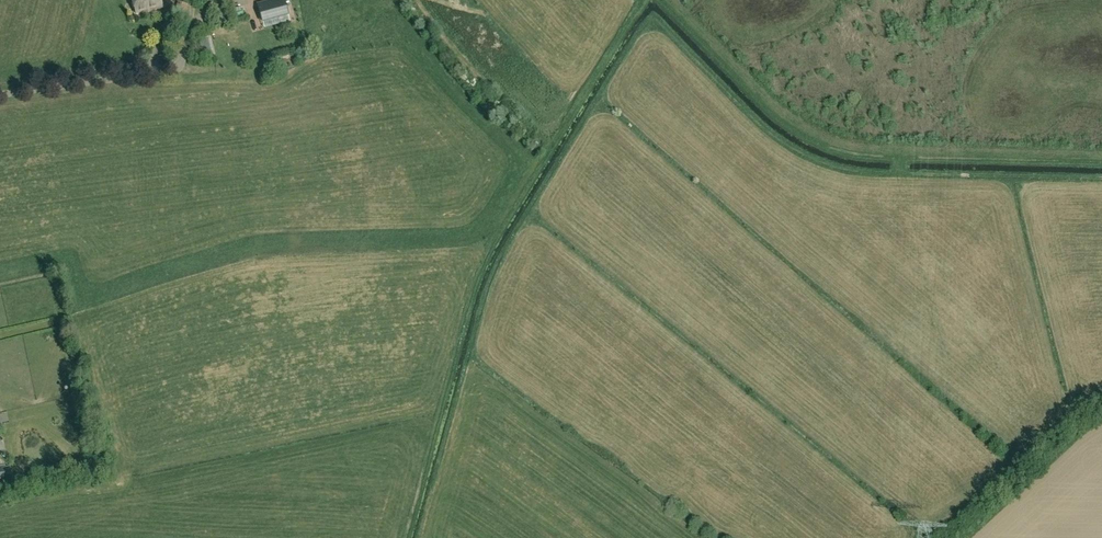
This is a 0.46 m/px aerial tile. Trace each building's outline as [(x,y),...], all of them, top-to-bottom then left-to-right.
[(162,8),(160,0),(132,0),(136,15),(145,12),(147,13),(150,12),(151,10),(162,8)] [(186,15),(189,3),(179,0),(176,13),(186,15)] [(257,4),(262,22),(288,15),(284,0),(271,0),(257,4)] [(222,9),(214,11),(217,25),(226,23),(222,9)] [(247,23),(216,32),(218,39),(249,30),(247,23)] [(207,39),(201,40),(203,54),(210,52),(207,39)]
